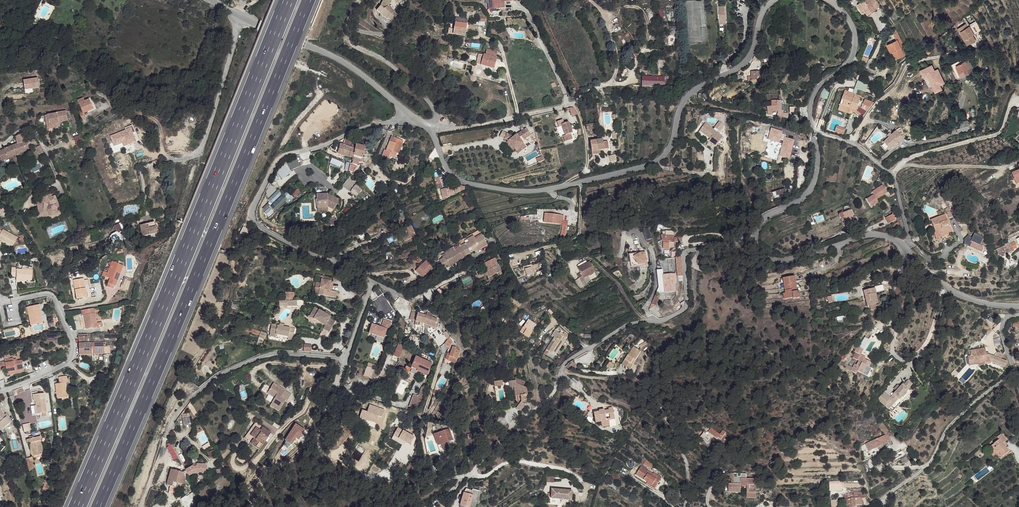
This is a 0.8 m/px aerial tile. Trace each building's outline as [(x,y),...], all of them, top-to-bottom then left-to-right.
[(380,9),(380,10),(382,15),(390,21),(391,19),(395,22),(400,13),(396,11),(389,6),(391,0),(389,0),(386,8),(381,9),(380,9)] [(381,9),(386,8),(389,0),(383,0),(381,9)] [(488,4),(489,8),(496,8),(496,9),(500,9),(504,8),(504,0),(487,0),(488,4)] [(861,3),(867,12),(869,16),(878,9),(875,4),(878,2),(876,0),(866,0),(861,3)] [(861,3),(858,5),(864,14),(867,12),(861,3)] [(972,20),(961,24),(963,28),(965,27),(969,38),(977,36),(980,35),(975,23),(974,24),(972,20)] [(449,28),(448,34),(465,36),(466,31),(467,24),(462,24),(455,23),(454,29),(449,28)] [(467,24),(466,31),(473,33),(475,24),(467,23),(467,24)] [(969,38),(967,39),(969,45),(980,42),(977,36),(969,38)] [(898,43),(893,46),(894,48),(891,50),(894,57),(898,63),(906,58),(898,43)] [(484,58),(484,66),(493,69),(495,60),(495,57),(485,55),(484,58)] [(482,57),(480,68),(493,71),(493,69),(484,66),(484,58),(482,57)] [(969,58),(965,59),(966,62),(968,61),(972,73),(974,72),(969,58)] [(965,59),(964,59),(965,63),(968,69),(969,74),(972,73),(968,61),(966,62),(965,59)] [(965,63),(956,66),(959,73),(968,69),(965,63)] [(945,83),(938,68),(935,70),(932,65),(920,70),(924,79),(927,77),(934,94),(943,90),(941,85),(945,83)] [(751,72),(752,82),(764,81),(763,71),(751,72)] [(637,76),(637,85),(658,86),(658,77),(637,76)] [(867,81),(872,83),(871,85),(876,87),(878,80),(868,76),(867,81)] [(820,98),(827,100),(829,92),(822,90),(820,98)] [(83,98),(80,99),(78,102),(83,112),(93,108),(89,99),(85,100),(83,98)] [(853,101),(845,98),(842,107),(849,110),(857,112),(858,108),(860,102),(854,99),(853,101)] [(867,111),(858,108),(857,112),(856,115),(863,117),(867,111)] [(57,114),(47,115),(49,126),(56,125),(55,124),(59,123),(59,122),(68,120),(66,111),(57,112),(57,114)] [(957,129),(957,134),(971,132),(969,120),(958,121),(960,128),(957,129)] [(568,122),(561,125),(565,136),(572,133),(568,122)] [(716,133),(706,126),(699,136),(709,143),(709,142),(717,148),(723,140),(716,134),(716,133)] [(527,130),(520,135),(522,138),(524,141),(531,136),(527,130)] [(890,138),(885,143),(891,150),(899,143),(901,145),(905,141),(897,132),(896,133),(893,136),(890,138)] [(24,138),(23,134),(15,137),(18,144),(20,143),(24,151),(28,149),(28,147),(27,142),(24,138)] [(403,141),(391,135),(385,149),(391,152),(392,150),(397,153),(403,141)] [(598,140),(590,142),(591,151),(599,150),(608,149),(607,141),(603,141),(602,136),(598,137),(598,140)] [(508,137),(505,142),(509,144),(515,151),(516,151),(519,155),(523,152),(527,149),(517,137),(514,139),(508,137)] [(37,139),(36,138),(27,142),(28,147),(39,142),(37,139)] [(344,140),(342,145),(346,146),(354,148),(354,146),(352,145),(352,142),(344,140)] [(24,151),(20,143),(18,144),(12,146),(16,155),(17,155),(24,151)] [(342,145),(340,144),(337,153),(344,155),(346,146),(342,145)] [(356,144),(355,149),(353,156),(363,158),(364,151),(370,152),(371,148),(356,144)] [(12,146),(0,151),(0,158),(1,161),(16,155),(12,146)] [(354,148),(346,146),(344,155),(353,158),(353,156),(355,149),(354,148)] [(383,148),(379,157),(385,157),(388,157),(391,152),(385,149),(383,148)] [(292,170),(300,165),(296,158),(288,164),(292,170)] [(282,179),(287,170),(281,167),(277,175),(282,179)] [(349,176),(342,186),(349,191),(356,182),(349,176)] [(355,184),(349,192),(356,197),(362,190),(355,184)] [(882,185),(871,192),(873,195),(867,199),(872,207),(879,202),(877,199),(887,193),(882,185)] [(455,188),(442,191),(443,198),(456,195),(461,193),(460,189),(455,190),(455,188)] [(268,199),(272,203),(282,194),(278,190),(268,199)] [(785,190),(776,193),(777,197),(779,197),(779,198),(774,200),(775,203),(781,201),(780,199),(787,197),(786,191),(785,190)] [(325,193),(315,194),(316,207),(326,206),(333,209),(338,198),(325,193)] [(276,211),(288,199),(284,194),(271,206),(276,211)] [(51,195),(42,199),(44,204),(44,207),(43,215),(49,215),(50,217),(57,214),(58,217),(63,215),(59,207),(55,197),(52,198),(51,195)] [(270,208),(264,211),(267,216),(273,212),(270,208)] [(844,212),(839,214),(842,221),(846,219),(848,225),(850,225),(852,230),(857,227),(854,222),(852,217),(853,217),(851,211),(844,214),(844,212)] [(153,214),(147,216),(150,227),(158,224),(157,219),(155,220),(153,214)] [(561,216),(548,215),(547,224),(561,225),(561,216)] [(893,215),(886,218),(889,224),(896,220),(893,215)] [(945,215),(940,217),(931,221),(936,233),(938,232),(940,237),(953,232),(945,215)] [(150,227),(147,216),(139,219),(143,230),(150,227)] [(117,232),(124,228),(120,222),(114,226),(117,232)] [(898,222),(892,225),(895,231),(902,228),(898,222)] [(410,226),(407,228),(412,238),(416,236),(410,226)] [(1,227),(0,229),(0,238),(4,240),(10,244),(15,236),(1,227)] [(129,235),(122,238),(126,246),(132,243),(131,240),(129,235)] [(974,237),(970,246),(981,250),(985,242),(974,237)] [(122,238),(118,241),(122,248),(126,246),(122,238)] [(465,246),(462,248),(467,257),(474,254),(474,252),(476,251),(478,253),(489,248),(484,238),(476,242),(476,241),(469,244),(470,245),(466,247),(465,246)] [(1017,248),(1014,242),(996,249),(1000,257),(1017,248)] [(444,253),(446,255),(449,254),(453,252),(462,248),(461,245),(444,253)] [(443,260),(439,261),(443,268),(446,267),(447,269),(457,264),(457,262),(464,259),(467,257),(462,248),(453,252),(449,254),(446,255),(442,257),(443,260)] [(644,252),(629,255),(631,268),(647,265),(644,252)] [(485,270),(488,276),(496,272),(501,270),(494,257),(484,262),(487,268),(485,270)] [(676,276),(683,276),(682,257),(674,257),(676,276)] [(1006,267),(1008,269),(1016,263),(1013,259),(1011,257),(1007,260),(1006,267)] [(125,265),(115,261),(108,275),(111,277),(109,281),(116,285),(125,265)] [(419,267),(414,271),(421,278),(432,269),(425,262),(424,263),(422,261),(417,266),(419,267)] [(589,263),(577,270),(580,274),(576,276),(578,279),(574,282),(579,290),(583,287),(581,283),(584,281),(583,279),(594,273),(589,263)] [(16,268),(10,267),(10,276),(15,277),(15,279),(24,280),(31,280),(31,270),(16,269),(16,268)] [(676,274),(665,275),(666,284),(674,284),(676,283),(676,274)] [(321,283),(316,282),(315,287),(318,288),(316,294),(336,297),(337,291),(331,290),(329,290),(331,279),(331,277),(322,275),(321,283)] [(796,277),(786,279),(787,286),(785,286),(786,293),(784,293),(785,299),(793,298),(794,299),(800,298),(799,292),(797,292),(796,277)] [(82,278),(72,279),(74,289),(74,291),(75,298),(85,296),(82,278)] [(132,281),(126,278),(121,289),(128,292),(132,281)] [(674,284),(666,284),(666,286),(664,286),(664,293),(675,292),(674,284)] [(870,289),(859,296),(863,301),(865,299),(867,303),(866,304),(869,308),(870,308),(876,304),(878,303),(872,295),(873,294),(870,289)] [(24,308),(25,315),(27,314),(28,320),(26,320),(27,324),(27,326),(33,325),(32,323),(39,322),(37,306),(24,308)] [(324,313),(315,307),(310,315),(325,325),(323,328),(329,331),(334,322),(329,318),(330,316),(329,316),(324,313)] [(93,308),(81,310),(81,315),(83,315),(85,329),(97,327),(96,323),(93,308)] [(425,315),(418,313),(415,321),(423,324),(425,315)] [(426,315),(425,315),(423,324),(429,326),(430,323),(432,317),(431,317),(426,315)] [(387,329),(390,330),(392,322),(383,319),(381,326),(371,324),(368,334),(384,338),(387,329)] [(279,326),(272,324),(270,336),(275,337),(276,335),(288,338),(289,335),(294,336),(295,328),(284,326),(279,326)] [(5,338),(21,333),(19,326),(3,331),(5,338)] [(329,331),(323,328),(319,335),(324,338),(329,331)] [(558,332),(555,337),(557,338),(564,343),(567,339),(558,332)] [(557,338),(555,343),(561,347),(564,343),(557,338)] [(85,343),(79,344),(80,355),(105,354),(104,343),(92,343),(85,343)] [(398,343),(393,355),(399,358),(404,346),(398,343)] [(555,343),(551,347),(558,352),(557,353),(559,354),(561,352),(559,350),(561,347),(555,343)] [(551,347),(549,351),(555,356),(557,353),(558,352),(551,347)] [(456,349),(452,348),(450,354),(450,356),(457,358),(460,350),(457,349),(456,349)] [(628,356),(622,366),(630,370),(630,369),(633,371),(636,366),(633,364),(641,352),(634,348),(629,356),(628,356)] [(983,348),(967,350),(968,354),(970,354),(970,360),(981,359),(981,362),(987,361),(1005,368),(1007,362),(1001,359),(1002,354),(997,352),(994,356),(988,354),(984,355),(983,348)] [(546,350),(544,353),(553,359),(555,356),(549,351),(546,350)] [(861,352),(856,350),(854,355),(860,358),(859,360),(857,359),(854,367),(860,369),(866,371),(869,362),(871,363),(873,359),(865,356),(866,354),(861,352)] [(968,354),(965,354),(966,363),(981,362),(981,359),(970,360),(970,354),(968,354)] [(434,363),(418,356),(416,362),(422,364),(420,369),(430,373),(434,363)] [(0,365),(0,373),(5,372),(4,368),(7,367),(8,373),(8,374),(13,372),(13,370),(16,369),(17,371),(25,368),(23,359),(18,361),(13,360),(13,359),(11,359),(5,361),(5,364),(0,365)] [(371,378),(375,365),(368,362),(363,375),(371,378)] [(67,375),(58,377),(59,382),(55,383),(57,398),(67,396),(65,382),(68,381),(67,375)] [(510,380),(505,382),(508,388),(509,388),(511,387),(515,395),(517,394),(520,399),(518,403),(515,407),(520,410),(526,401),(522,394),(524,393),(521,386),(518,384),(519,381),(512,378),(510,380)] [(884,393),(877,400),(888,410),(898,400),(900,402),(909,392),(907,390),(912,385),(908,381),(903,386),(902,385),(896,392),(894,395),(895,396),(891,400),(884,393)] [(285,391),(273,384),(270,389),(282,394),(285,391)] [(418,396),(413,394),(409,407),(415,409),(417,402),(421,403),(425,388),(421,386),(418,396)] [(282,394),(270,389),(267,394),(274,398),(270,406),(278,412),(284,400),(281,397),(282,394)] [(43,391),(32,392),(32,399),(34,399),(35,404),(36,413),(46,411),(43,391)] [(911,394),(909,392),(900,402),(902,404),(911,394)] [(381,409),(368,402),(363,413),(373,419),(376,414),(383,418),(386,412),(381,410),(381,409)] [(614,402),(610,403),(610,405),(606,406),(599,409),(599,407),(598,407),(595,408),(598,420),(603,418),(605,421),(613,419),(612,415),(617,413),(617,411),(614,402)] [(1,427),(10,420),(6,415),(3,412),(0,408),(0,425),(1,427)] [(242,440),(249,444),(253,439),(249,437),(254,428),(258,430),(260,427),(252,423),(242,440)] [(295,424),(285,441),(294,447),(304,430),(295,424)] [(258,449),(266,437),(263,435),(266,431),(260,427),(258,430),(254,428),(249,437),(253,439),(249,444),(258,449)] [(708,431),(717,439),(718,437),(724,442),(727,437),(725,435),(721,433),(721,434),(712,427),(708,431)] [(451,440),(447,429),(432,435),(436,446),(445,443),(451,440)] [(704,431),(700,436),(707,442),(711,437),(704,431)] [(40,434),(27,438),(28,442),(30,442),(33,455),(43,452),(43,449),(41,441),(40,439),(41,438),(40,434)] [(887,434),(873,441),(874,444),(867,447),(869,452),(876,449),(878,448),(887,443),(887,441),(890,440),(887,434)] [(878,448),(876,449),(877,451),(892,443),(890,440),(887,441),(887,443),(878,448)] [(999,448),(994,451),(1004,463),(1011,458),(1007,454),(1004,450),(1007,448),(1008,447),(1003,440),(997,445),(999,448)] [(44,454),(43,452),(33,455),(30,442),(28,442),(32,457),(44,454)] [(447,448),(445,443),(436,446),(438,451),(447,448)] [(32,457),(25,458),(28,470),(34,465),(32,457)] [(645,459),(642,464),(650,469),(654,464),(645,459)] [(183,475),(184,477),(201,467),(193,467),(193,469),(190,469),(183,475)] [(203,468),(201,467),(184,477),(187,481),(193,477),(193,475),(203,475),(203,468)] [(644,470),(639,478),(651,485),(655,488),(656,487),(660,489),(666,481),(658,476),(656,479),(653,477),(653,476),(644,470)] [(736,474),(731,473),(731,481),(731,484),(727,484),(727,493),(745,493),(745,498),(754,498),(754,481),(753,481),(752,479),(744,478),(744,474),(738,474),(738,477),(736,477),(736,474)] [(184,477),(183,475),(176,480),(167,482),(168,486),(184,477)] [(187,481),(184,477),(168,486),(169,489),(177,487),(177,486),(181,485),(187,481)] [(573,486),(553,484),(552,493),(572,496),(573,486)] [(840,495),(841,501),(843,500),(844,503),(845,506),(849,506),(853,506),(855,506),(855,505),(862,504),(861,497),(865,496),(864,489),(856,489),(852,489),(845,490),(846,494),(840,495)] [(460,506),(466,506),(470,506),(472,500),(477,502),(478,497),(474,496),(464,493),(460,506)]
